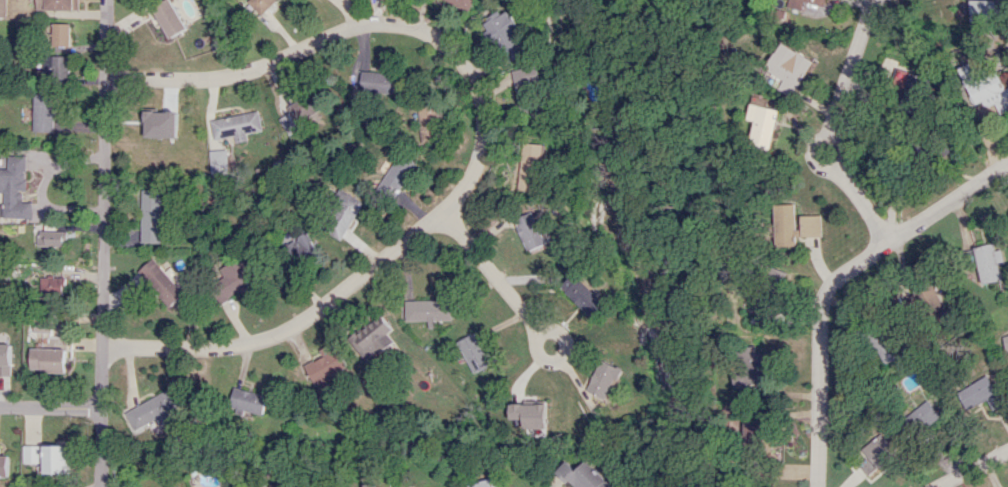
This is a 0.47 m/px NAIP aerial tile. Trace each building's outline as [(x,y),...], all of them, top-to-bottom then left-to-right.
[(79,10),(79,0),(36,0),(36,9),(79,10)] [(172,0),(166,0),(153,7),(170,38),(188,28),(172,0)] [(475,0),(447,0),(469,11),(475,0)] [(827,0),(789,0),(788,7),(802,9),(804,2),(826,6),(827,0)] [(996,0),(970,0),(969,21),(996,21),(996,0)] [(509,9),(501,14),(499,11),(483,21),(508,63),(525,52),(514,33),(521,29),(509,9)] [(51,46),(70,46),(70,23),(52,23),(51,46)] [(814,61),(782,41),(766,68),(785,80),(780,89),(792,97),(814,61)] [(43,56),(44,79),(70,79),(69,55),(43,56)] [(518,102),(543,99),(538,66),(514,69),(518,102)] [(923,76),(898,68),(892,86),(917,94),(923,76)] [(360,92),(394,94),(395,73),(361,71),(360,92)] [(286,106),(289,112),(278,118),(286,132),(328,108),(316,88),(286,106)] [(54,132),(55,94),(33,93),(33,131),(54,132)] [(437,104),(420,104),(422,138),(438,138),(437,104)] [(777,107),(750,105),(749,119),(754,120),(752,144),(774,145),(777,107)] [(212,115),(213,141),(222,141),(222,148),(208,148),(209,174),(226,173),(226,142),(247,142),(247,131),(261,131),(260,114),(212,115)] [(167,161),(169,153),(166,152),(175,127),(155,120),(144,153),(167,161)] [(546,143),(525,142),(522,189),(544,190),(546,143)] [(202,166),(202,152),(186,153),(187,166),(202,166)] [(380,183),(396,195),(420,165),(404,152),(380,183)] [(7,155),(7,168),(0,168),(0,192),(3,192),(3,205),(0,205),(0,218),(32,218),(32,201),(25,201),(26,155),(7,155)] [(142,242),(162,242),(162,189),(142,189),(142,242)] [(364,201),(346,192),(327,231),(345,240),(364,201)] [(776,204),(777,246),(796,245),(796,236),(822,236),(822,215),(798,215),(798,204),(776,204)] [(548,244),(536,212),(517,219),(530,251),(548,244)] [(38,246),(64,247),(65,231),(39,230),(38,246)] [(320,250),(306,231),(287,246),(301,265),(320,250)] [(983,284),(1003,279),(999,262),(1005,261),(1002,249),(997,250),(995,242),(974,247),(983,284)] [(225,286),(215,292),(222,303),(260,277),(244,254),(216,273),(225,286)] [(171,306),(184,293),(152,258),(138,271),(171,306)] [(575,273),(562,287),(593,315),(606,302),(575,273)] [(62,277),(40,277),(39,295),(62,296),(62,277)] [(430,320),(430,328),(439,327),(439,320),(455,320),(454,299),(408,300),(409,321),(430,320)] [(353,340),(372,363),(397,342),(390,333),(396,329),(384,314),(353,340)] [(869,334),(880,365),(900,357),(889,327),(869,334)] [(457,339),(473,372),(492,364),(476,330),(457,339)] [(348,366),(334,342),(321,350),(324,355),(306,366),(320,389),(331,383),(328,378),(348,366)] [(0,343),(0,374),(10,374),(11,343),(0,343)] [(762,354),(756,354),(756,345),(736,346),(737,386),(763,385),(762,354)] [(29,371),(63,372),(64,348),(29,347),(29,371)] [(586,391),(607,401),(623,368),(602,358),(586,391)] [(1003,404),(989,375),(958,390),(967,410),(987,400),(991,410),(1003,404)] [(264,416),(270,396),(236,385),(230,406),(264,416)] [(181,404),(172,386),(124,410),(136,434),(173,416),(170,410),(181,404)] [(941,416),(927,399),(907,415),(921,432),(941,416)] [(508,427),(546,425),(546,402),(508,404),(508,427)] [(766,415),(745,413),(743,440),(764,441),(766,415)] [(868,475),(897,453),(881,433),(861,448),(868,457),(859,463),(868,475)] [(22,463),(39,463),(39,445),(22,445),(22,463)] [(67,445),(42,445),(43,473),(67,473),(67,445)] [(553,470),(564,483),(568,479),(574,486),(612,486),(588,458),(574,469),(566,460),(553,470)]
